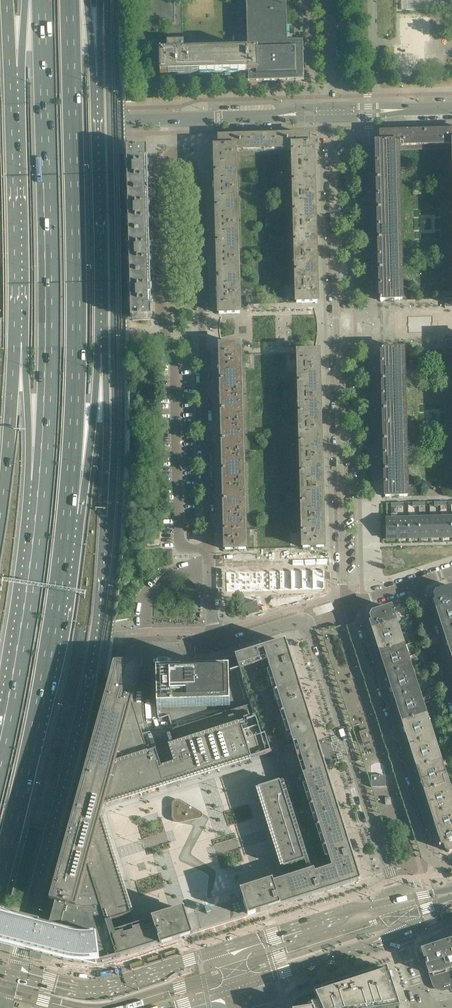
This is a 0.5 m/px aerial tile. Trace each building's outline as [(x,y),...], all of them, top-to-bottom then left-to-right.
[(287,11),(286,0),(246,0),(247,50),(184,52),(183,45),(182,0),(147,0),(148,26),(168,25),(168,46),(167,46),(167,53),(160,53),(160,75),(248,73),(249,82),(304,81),(303,41),(287,42),(287,11)] [(425,75),(424,41),(430,41),(429,17),(401,18),(401,46),(396,46),(396,76),(425,75)] [(425,132),(426,150),(451,149),(451,131),(425,132)] [(399,180),(398,150),(426,150),(425,132),(381,133),(381,141),(381,143),(376,143),(377,180),(399,180)] [(308,145),(308,135),(219,138),(220,148),(215,148),(215,173),(236,173),(236,150),(292,149),(293,152),(313,151),(313,145),(308,145)] [(148,194),(147,168),(147,149),(127,150),(128,194),(148,194)] [(314,182),(313,151),(293,152),(293,183),(314,182)] [(237,208),(236,173),(215,173),(216,208),(237,208)] [(400,210),(399,180),(377,180),(378,210),(400,210)] [(315,212),(314,182),(293,183),(294,213),(315,212)] [(149,235),(148,209),(148,194),(128,194),(129,235),(149,235)] [(238,243),(237,208),(216,208),(217,243),(238,243)] [(401,240),(400,210),(378,210),(379,240),(401,240)] [(316,242),(315,223),(315,212),(294,213),(295,243),(316,242)] [(150,276),(149,250),(149,235),(129,235),(130,276),(150,276)] [(401,270),(401,240),(379,240),(379,270),(401,270)] [(317,272),(316,242),(295,243),(296,273),(317,272)] [(239,278),(238,243),(217,243),(218,279),(239,278)] [(402,300),(401,270),(379,270),(380,301),(402,300)] [(317,302),(317,272),(296,273),(297,303),(317,302)] [(151,320),(151,291),(150,276),(130,276),(131,320),(151,320)] [(240,313),(239,278),(218,279),(219,314),(240,313)] [(242,381),(241,357),(241,345),(220,346),(221,381),(242,381)] [(404,380),(404,350),(382,351),(382,381),(404,380)] [(320,383),(319,363),(319,352),(298,353),(299,383),(320,383)] [(405,410),(404,380),(382,381),(383,411),(405,410)] [(242,411),(242,381),(221,381),(222,411),(242,411)] [(320,413),(320,383),(299,383),(300,413),(320,413)] [(406,440),(405,410),(383,411),(384,441),(406,440)] [(243,441),(242,411),(222,411),(222,441),(243,441)] [(321,443),(320,413),(300,413),(300,443),(321,443)] [(407,470),(406,440),(384,441),(385,471),(407,470)] [(244,471),(243,441),(222,441),(223,471),(244,471)] [(322,473),(321,443),(300,443),(301,473),(322,473)] [(407,496),(407,470),(385,471),(385,497),(407,496)] [(245,501),(244,471),(223,471),(224,501),(245,501)] [(323,503),(322,473),(301,473),(302,503),(323,503)] [(246,531),(245,501),(224,501),(225,531),(246,531)] [(323,532),(323,503),(302,503),(303,533),(323,532)] [(408,519),(409,538),(419,538),(419,527),(419,518),(408,519)] [(419,527),(419,538),(430,538),(430,518),(419,518),(419,527)] [(430,518),(430,538),(441,537),(441,518),(430,518)] [(441,518),(441,537),(451,537),(451,518),(441,518)] [(386,528),(387,539),(398,539),(397,519),(386,519),(386,528)] [(397,519),(398,539),(409,538),(408,519),(397,519)] [(246,549),(246,531),(225,531),(225,550),(241,549),(246,549)] [(324,547),(324,537),(323,532),(303,533),(303,547),(308,547),(324,547)] [(324,569),(313,570),(313,589),(325,589),(324,569)] [(291,570),(280,571),(281,590),(292,590),(291,570)] [(302,570),(291,570),(292,590),(303,590),(302,570)] [(313,570),(302,570),(303,590),(313,589),(313,570)] [(248,571),(237,572),(238,591),(249,591),(248,571)] [(259,571),(248,571),(249,591),(259,591),(259,571)] [(270,571),(259,571),(259,591),(270,591),(270,571)] [(280,571),(270,571),(270,591),(281,590),(280,571)] [(237,572),(226,572),(226,592),(238,591),(237,572)] [(437,593),(435,597),(436,601),(434,602),(437,609),(451,604),(451,588),(437,593)] [(437,609),(444,632),(451,630),(451,604),(437,609)] [(401,621),(396,607),(391,609),(391,608),(373,614),(371,617),(373,622),(371,622),(373,630),(398,622),(401,621)] [(401,639),(399,634),(398,629),(399,629),(397,624),(399,624),(398,622),(373,630),(380,653),(406,645),(405,643),(403,643),(402,638),(401,639)] [(316,739),(285,642),(220,662),(164,663),(163,664),(162,664),(161,664),(160,665),(159,666),(158,667),(158,668),(157,668),(157,669),(156,670),(156,671),(156,672),(157,713),(158,716),(158,718),(159,719),(168,716),(171,726),(177,724),(178,728),(173,730),(177,744),(169,746),(175,764),(180,781),(273,752),(281,750),(293,746),(316,739)] [(408,662),(407,657),(405,653),(406,652),(405,648),(406,647),(406,645),(380,653),(388,676),(413,668),(412,666),(411,666),(409,662),(408,662)] [(135,926),(101,818),(104,805),(167,785),(161,768),(156,751),(148,753),(139,725),(146,723),(145,721),(144,718),(144,716),(144,714),(143,673),(143,664),(114,665),(111,673),(107,689),(77,799),(70,825),(49,901),(56,903),(49,927),(70,933),(73,933),(77,934),(81,935),(83,935),(86,935),(90,934),(93,934),(97,962),(102,962),(108,961),(114,959),(146,948),(192,934),(185,910),(135,926)] [(416,685),(414,681),(413,676),(414,676),(412,671),(414,670),(413,668),(388,676),(395,699),(421,691),(420,689),(418,690),(417,685),(416,685)] [(423,708),(422,704),(420,699),(421,699),(420,694),(421,693),(421,691),(395,699),(403,723),(428,715),(427,713),(426,713),(424,708),(423,708)] [(431,732),(429,727),(428,722),(429,722),(427,717),(429,716),(428,715),(403,723),(410,746),(435,738),(435,736),(433,736),(431,731),(431,732)] [(366,731),(360,733),(363,742),(369,740),(366,731)] [(438,755),(437,750),(435,746),(436,745),(434,741),(436,740),(435,738),(410,746),(418,769),(443,761),(442,759),(440,759),(439,755),(438,755)] [(316,739),(293,746),(302,774),(325,767),(316,739)] [(302,774),(293,746),(281,750),(290,778),(302,774)] [(446,778),(444,774),(443,769),(442,764),(444,763),(443,761),(418,769),(425,792),(450,784),(450,782),(448,783),(446,778)] [(180,781),(175,764),(168,766),(161,768),(167,785),(174,783),(180,781)] [(290,778),(282,781),(259,788),(287,878),(241,893),(247,914),(248,916),(310,897),(328,891),(360,881),(325,767),(302,774),(290,778)] [(385,787),(385,775),(371,776),(371,787),(385,787)] [(451,797),(450,792),(451,792),(449,787),(451,786),(450,784),(425,792),(433,816),(451,809),(451,798),(451,797)] [(195,809),(193,807),(181,799),(179,799),(177,799),(175,801),(174,802),(173,804),(173,815),(173,817),(174,819),(176,820),(177,821),(180,822),(190,820),(192,819),(194,818),(195,817),(196,815),(196,813),(196,811),(195,809)] [(433,816),(440,839),(451,835),(451,809),(433,816)] [(440,839),(442,846),(444,846),(446,850),(449,852),(451,851),(451,835),(440,839)] [(19,919),(5,916),(0,934),(0,943),(12,946),(19,919)] [(20,949),(31,952),(38,924),(27,921),(19,919),(12,946),(20,949)] [(70,933),(49,927),(38,924),(31,952),(64,961),(67,961),(70,962),(74,962),(77,963),(80,963),(83,963),(88,963),(90,963),(93,963),(97,962),(93,934),(90,934),(86,935),(83,935),(81,935),(77,934),(73,933),(70,933)] [(422,951),(428,968),(433,984),(434,986),(435,987),(435,988),(437,989),(438,990),(440,990),(441,990),(442,990),(443,990),(444,990),(451,988),(451,941),(422,951)] [(387,968),(314,991),(321,1007),(317,1007),(400,1007),(387,968)]
